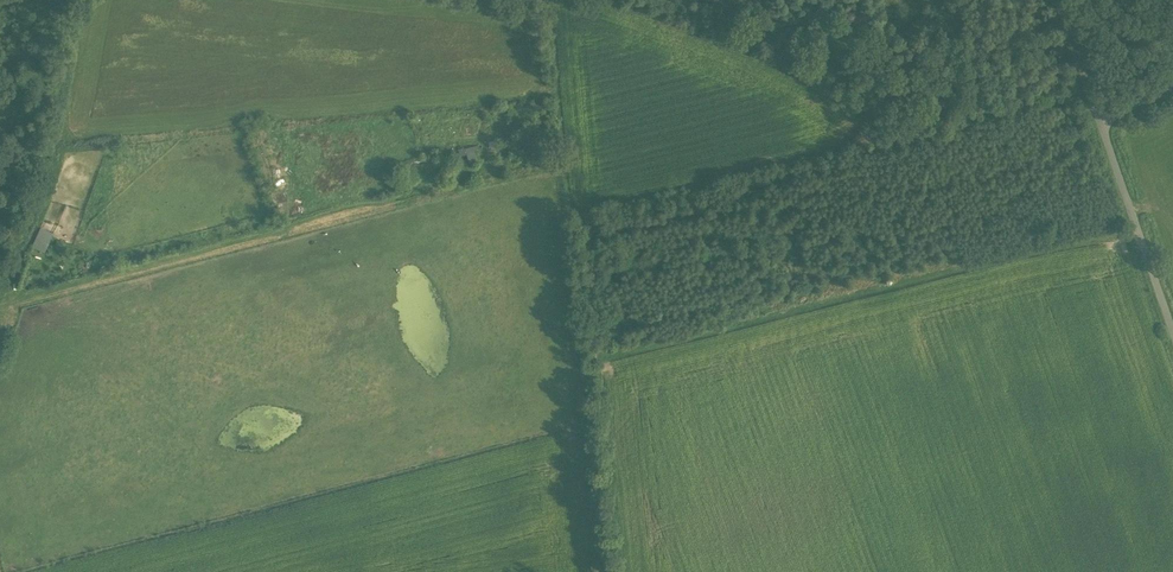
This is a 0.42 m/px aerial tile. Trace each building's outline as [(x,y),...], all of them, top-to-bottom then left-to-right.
[(475,146),(457,147),(458,165),(476,163),(475,146)] [(31,245),(45,251),(54,231),(40,225),(31,245)]
